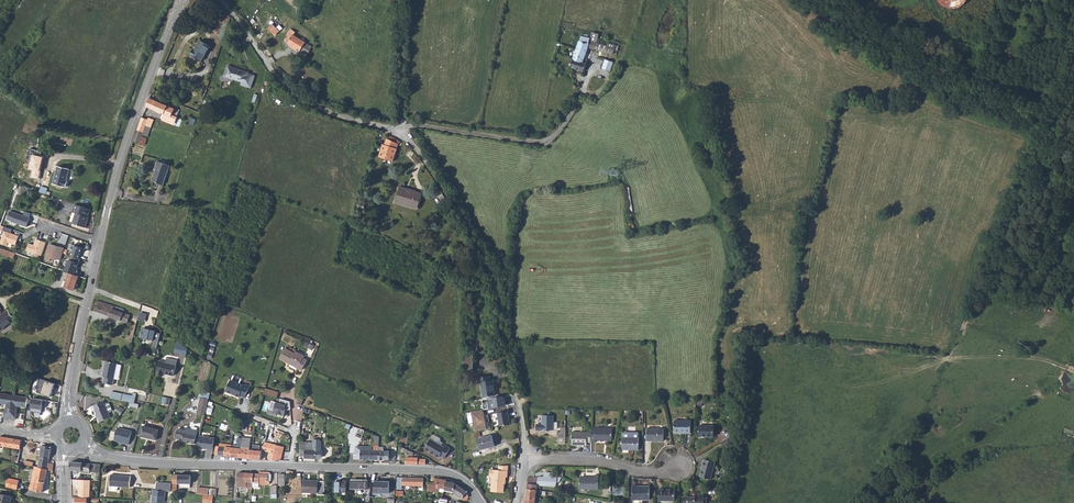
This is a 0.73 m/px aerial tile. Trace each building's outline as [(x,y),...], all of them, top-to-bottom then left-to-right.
[(940,0),(943,4),(946,6),(949,8),(953,8),(958,7),(962,5),(965,2),(966,0),(940,0)] [(273,24),(269,29),(276,35),(280,31),(273,24)] [(289,37),(284,41),(287,44),(288,44),(301,52),(302,52),(306,44),(293,35),(295,33),(291,30),(287,36),(289,37)] [(583,36),(570,67),(584,72),(587,60),(584,59),(588,48),(614,54),(615,50),(622,51),(623,47),(609,43),(608,46),(591,41),(592,39),(587,38),(588,37),(588,35),(587,34),(586,33),(585,33),(584,34),(584,35),(584,37),(583,36)] [(195,48),(191,54),(201,60),(211,46),(202,39),(196,48),(195,48)] [(603,69),(610,71),(613,62),(606,60),(603,69)] [(613,62),(610,71),(617,73),(620,64),(613,62)] [(229,66),(226,75),(231,76),(230,78),(243,82),(242,85),(251,88),(256,76),(250,74),(250,72),(229,66)] [(149,98),(146,106),(164,114),(163,119),(175,125),(178,117),(173,114),(175,108),(149,98)] [(142,117),(137,130),(143,132),(145,126),(151,128),(154,119),(149,117),(148,119),(142,117)] [(137,130),(133,142),(139,144),(143,135),(147,137),(150,131),(151,128),(145,126),(143,132),(137,130)] [(401,142),(389,135),(385,146),(383,145),(380,157),(394,161),(398,150),(399,144),(400,144),(401,142)] [(39,178),(40,171),(39,171),(42,157),(32,155),(28,169),(32,170),(30,178),(39,178)] [(164,185),(171,165),(157,160),(155,170),(156,170),(152,181),(164,185)] [(60,166),(55,183),(67,187),(72,169),(60,166)] [(19,180),(23,170),(18,168),(14,177),(19,180)] [(29,180),(31,174),(23,171),(21,176),(29,180)] [(401,187),(397,201),(419,209),(423,194),(401,187)] [(91,208),(76,203),(73,210),(77,212),(73,222),(87,227),(89,219),(87,218),(91,208)] [(29,217),(10,210),(7,218),(14,221),(14,220),(16,221),(15,222),(26,226),(29,217)] [(4,225),(3,230),(4,230),(0,242),(7,245),(8,241),(16,244),(19,235),(11,232),(12,228),(4,225)] [(29,242),(26,250),(40,254),(45,241),(36,238),(34,244),(29,242)] [(61,259),(65,247),(50,243),(45,258),(50,260),(51,257),(56,259),(56,258),(61,259)] [(71,250),(70,255),(73,256),(80,258),(82,259),(85,248),(70,243),(69,248),(73,250),(73,251),(71,250)] [(68,259),(65,270),(68,271),(77,274),(78,269),(77,268),(80,258),(73,256),(72,260),(68,259)] [(77,274),(68,271),(66,276),(68,276),(67,280),(65,285),(74,289),(75,285),(77,286),(79,282),(76,282),(78,275),(77,274)] [(97,302),(94,312),(127,323),(129,316),(118,311),(119,308),(107,304),(97,302)] [(9,321),(11,324),(17,320),(7,308),(1,312),(0,311),(0,329),(9,321)] [(153,340),(152,346),(158,348),(161,333),(156,332),(157,330),(144,327),(142,337),(153,340)] [(179,347),(177,347),(175,353),(187,356),(189,349),(181,343),(179,347)] [(284,348),(279,358),(289,364),(288,366),(295,370),(296,368),(301,370),(306,360),(302,358),(303,356),(294,351),(293,353),(284,348)] [(464,355),(464,371),(474,371),(474,365),(473,365),(473,355),(464,355)] [(159,361),(156,372),(157,372),(156,375),(162,376),(163,374),(173,376),(177,360),(168,358),(165,360),(165,363),(159,361)] [(112,385),(113,379),(114,373),(119,374),(120,365),(116,365),(116,364),(105,361),(102,377),(103,377),(102,383),(112,385)] [(492,386),(491,381),(490,381),(489,376),(478,378),(479,382),(480,382),(483,398),(495,396),(494,386),(492,386)] [(36,393),(49,397),(54,384),(39,378),(37,385),(38,386),(36,393)] [(231,380),(226,391),(232,394),(232,393),(235,394),(234,395),(240,397),(240,396),(245,398),(250,386),(245,384),(244,385),(231,380)] [(264,389),(263,394),(276,398),(277,393),(264,389)] [(197,413),(205,415),(208,400),(210,393),(203,391),(201,397),(201,396),(197,413)] [(111,392),(109,399),(129,403),(130,403),(134,404),(135,397),(111,392)] [(0,394),(0,396),(0,402),(9,404),(8,408),(7,408),(6,417),(11,418),(15,395),(7,394),(6,395),(0,394)] [(15,395),(11,418),(17,419),(18,410),(18,406),(28,407),(29,399),(23,398),(23,397),(15,395)] [(505,395),(483,400),(485,409),(506,406),(505,395)] [(47,400),(33,398),(30,410),(41,412),(43,404),(46,405),(47,400)] [(275,413),(284,416),(286,410),(291,409),(290,401),(281,399),(280,402),(272,401),(270,408),(268,407),(267,412),(274,415),(275,413)] [(102,402),(90,407),(92,411),(93,410),(99,423),(110,418),(107,413),(110,412),(111,410),(108,404),(107,403),(104,405),(102,402)] [(471,412),(474,431),(486,429),(485,422),(484,422),(483,415),(483,414),(483,410),(471,412)] [(508,410),(498,413),(500,426),(511,424),(508,410)] [(537,425),(537,431),(554,431),(554,416),(543,416),(542,425),(537,425)] [(689,420),(673,420),(673,431),(680,431),(680,432),(689,433),(689,420)] [(221,422),(219,428),(225,430),(227,430),(228,425),(225,424),(221,422)] [(713,424),(698,424),(698,435),(713,435),(713,424)] [(139,437),(140,437),(150,439),(156,441),(158,431),(142,427),(139,437)] [(114,440),(118,441),(124,442),(124,444),(128,445),(131,431),(117,428),(114,440)] [(178,430),(176,439),(182,440),(182,441),(194,444),(197,431),(185,428),(185,431),(178,430)] [(591,432),(591,442),(595,442),(595,440),(611,441),(612,428),(592,428),(591,432)] [(647,428),(647,441),(663,441),(663,429),(647,428)] [(355,437),(361,439),(364,431),(359,429),(355,437)] [(558,433),(558,438),(566,438),(566,429),(561,429),(561,433),(558,433)] [(587,442),(591,442),(591,432),(572,432),(572,445),(587,445),(587,442)] [(638,432),(622,432),(622,450),(638,450),(638,432)] [(207,452),(213,452),(215,437),(200,435),(197,448),(208,449),(207,452)] [(372,447),(372,460),(384,461),(384,460),(389,460),(389,451),(383,451),(379,451),(379,448),(379,447),(377,447),(377,439),(379,439),(378,437),(373,435),(372,445),(372,447)] [(241,449),(240,458),(250,459),(250,450),(249,450),(250,439),(243,438),(243,436),(241,436),(241,438),(241,449)] [(0,437),(0,438),(0,448),(4,449),(4,446),(20,449),(22,440),(0,437)] [(491,437),(477,440),(479,452),(494,448),(494,447),(491,437)] [(729,437),(721,442),(724,447),(732,442),(729,437)] [(265,439),(262,451),(270,452),(269,461),(279,461),(283,447),(275,445),(276,441),(265,439)] [(430,439),(424,449),(439,458),(440,456),(444,458),(450,448),(445,446),(444,448),(430,439)] [(30,442),(22,440),(20,449),(19,457),(18,463),(35,466),(39,467),(48,469),(54,471),(54,464),(49,463),(52,448),(43,446),(41,452),(38,451),(36,463),(23,460),(24,450),(26,450),(27,443),(29,443),(30,442)] [(313,443),(300,442),(299,456),(304,456),(304,458),(322,460),(323,452),(322,450),(322,443),(320,440),(314,440),(313,443)] [(214,455),(218,456),(230,457),(231,448),(227,447),(227,444),(220,444),(220,446),(215,445),(214,455)] [(360,460),(372,460),(372,447),(357,446),(355,447),(355,454),(353,454),(353,459),(360,460)] [(231,448),(230,457),(240,458),(241,449),(231,448)] [(403,448),(401,452),(406,454),(406,455),(412,456),(412,453),(403,448)] [(250,450),(250,459),(260,460),(261,451),(251,450),(250,450)] [(706,459),(702,476),(712,478),(717,461),(706,459)] [(71,462),(71,471),(99,473),(100,465),(71,462)] [(39,467),(36,480),(45,482),(48,469),(39,467)] [(508,470),(490,470),(490,476),(492,476),(492,491),(505,492),(505,481),(506,481),(506,476),(508,476),(508,470)] [(253,474),(253,482),(259,483),(269,484),(269,482),(267,481),(268,475),(269,474),(269,473),(259,472),(259,474),(253,474)] [(238,473),(237,487),(240,488),(239,492),(245,492),(245,488),(246,488),(246,482),(248,482),(248,489),(252,489),(253,482),(253,474),(238,473)] [(110,489),(117,490),(119,487),(119,486),(130,487),(131,476),(111,474),(110,489)] [(173,475),(172,492),(174,492),(175,491),(176,491),(177,484),(180,484),(190,485),(190,476),(173,475)] [(581,479),(581,491),(599,491),(599,477),(595,477),(595,479),(581,479)] [(561,479),(546,478),(545,487),(554,487),(554,488),(555,488),(556,485),(557,483),(560,483),(561,479)] [(8,479),(6,488),(18,490),(19,482),(8,479)] [(427,491),(438,492),(439,488),(444,488),(446,480),(435,479),(434,483),(429,483),(427,491)] [(446,480),(444,488),(445,490),(450,491),(450,492),(454,493),(455,484),(454,483),(450,483),(451,481),(446,479),(446,480)] [(529,479),(527,489),(537,490),(538,479),(529,479)] [(35,485),(32,484),(31,484),(30,489),(43,492),(45,482),(36,480),(35,485)] [(79,484),(79,498),(88,498),(90,498),(91,480),(78,480),(78,484),(79,484)] [(298,482),(298,491),(302,491),(302,493),(318,494),(318,481),(303,481),(303,483),(298,482)] [(342,482),(336,482),(335,492),(340,492),(340,496),(346,496),(347,481),(342,481),(342,482)] [(364,482),(351,481),(351,489),(366,490),(366,483),(364,483),(364,482)] [(374,481),(374,493),(388,494),(389,481),(374,481)] [(455,484),(454,493),(461,498),(467,501),(468,497),(466,492),(455,484)] [(634,488),(635,502),(644,502),(644,500),(651,500),(651,486),(640,487),(640,488),(634,488)] [(717,488),(716,496),(724,496),(725,488),(717,488)] [(153,489),(152,497),(164,498),(165,490),(155,489),(153,489)] [(526,502),(535,502),(536,496),(537,492),(537,490),(527,489),(526,502)] [(659,490),(659,501),(675,501),(676,490),(659,490)] [(13,496),(0,493),(0,502),(11,502),(13,496)] [(203,502),(205,502),(208,502),(212,502),(213,495),(208,495),(203,495),(203,502)] [(704,495),(696,495),(696,497),(683,497),(684,502),(704,502),(704,495)]
